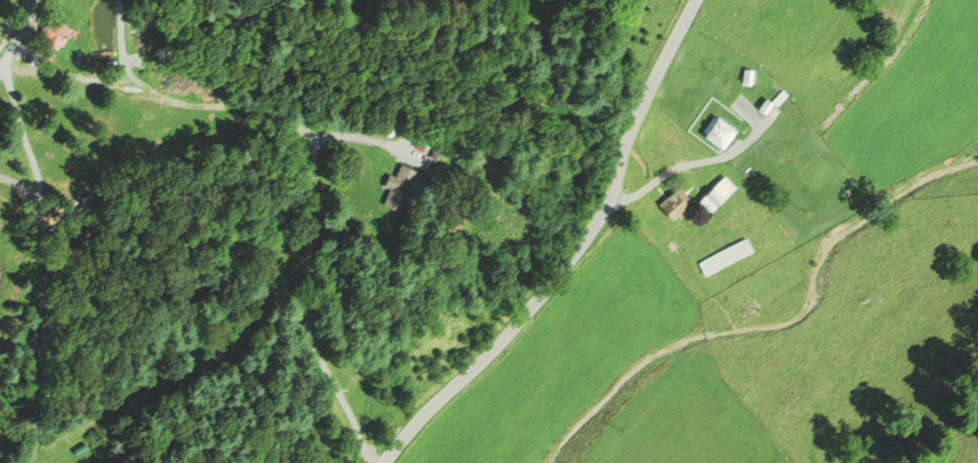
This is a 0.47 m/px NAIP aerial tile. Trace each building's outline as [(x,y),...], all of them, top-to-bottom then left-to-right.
[(749,72),(748,82),(739,81),(741,71),(749,72)] [(761,98),(767,103),(759,113),(753,108),(761,98)] [(713,117),(732,132),(719,148),(700,133),(713,117)] [(404,165),(427,173),(412,212),(389,203),(395,188),(390,186),(394,175),(399,177),(404,165)] [(722,178),(732,187),(706,212),(697,202),(722,178)] [(674,187),(687,201),(669,218),(655,203),(674,187)] [(744,239),(750,251),(702,275),(696,263),(744,239)]
